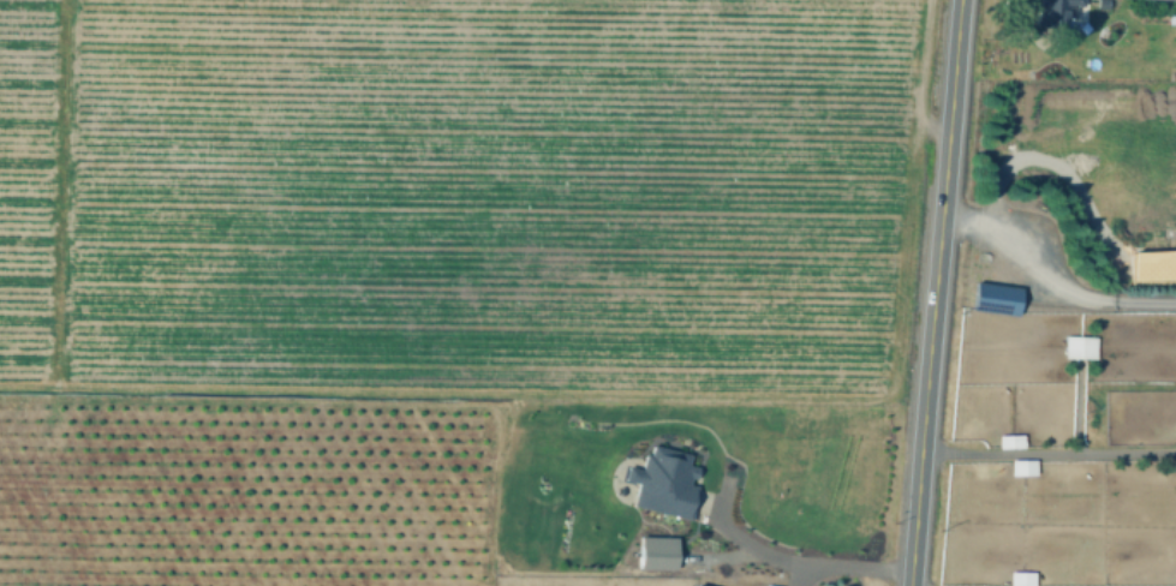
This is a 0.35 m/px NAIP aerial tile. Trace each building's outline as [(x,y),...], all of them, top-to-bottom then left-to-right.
[(1043,4),(1043,0),(1084,0),(1084,4),(1059,4),(1059,10),(1064,10),(1064,24),(1037,24),(1037,10),(1037,4),(1043,4)] [(1128,250),(1175,248),(1175,277),(1129,279),(1128,250)] [(1020,288),(1016,315),(973,309),(977,282),(1020,288)] [(1088,334),(1090,357),(1062,357),(1062,334),(1088,334)] [(1019,433),(1019,446),(997,446),(997,433),(1019,433)] [(625,464),(638,467),(641,452),(646,453),(650,443),(687,453),(685,462),(696,466),(692,478),(687,477),(685,483),(693,485),(686,518),(628,503),(634,482),(620,478),(625,464)] [(1032,458),(1032,472),(1008,472),(1008,458),(1032,458)] [(637,534),(673,536),(673,568),(635,567),(637,534)] [(1032,572),(1032,585),(1007,585),(1007,572),(1032,572)]
